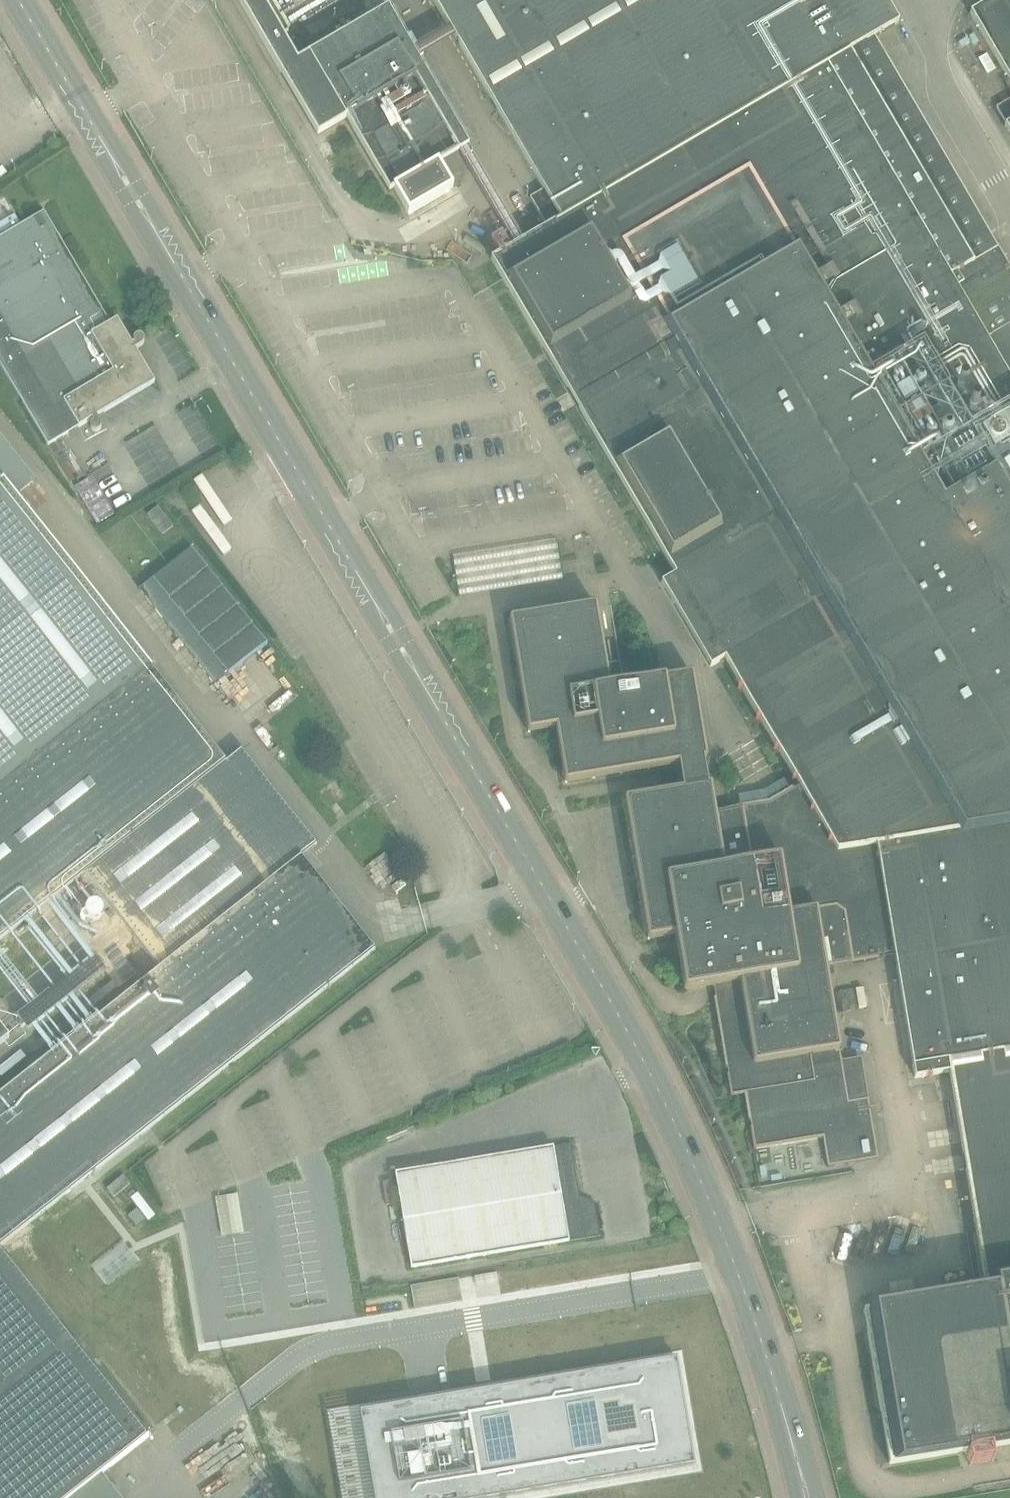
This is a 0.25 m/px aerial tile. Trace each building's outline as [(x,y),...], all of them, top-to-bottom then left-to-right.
[(357,26),(296,61),(261,0),(238,0),(317,136),(346,120),(389,193),(394,190),(408,214),(453,188),(439,164),(460,151),(379,13),(357,26)] [(875,36),(898,23),(885,0),(432,0),(543,190),(529,198),(546,227),(491,259),(675,575),(662,583),(710,667),(724,659),(799,787),(794,792),(793,791),(793,789),(768,804),(740,809),(749,865),(724,869),(691,675),(608,688),(595,605),(509,620),(528,733),(556,728),(565,784),(678,765),(682,790),(624,799),(647,939),(704,930),(730,1097),(744,1094),(753,1149),(822,1138),(827,1167),(877,1159),(868,1099),(848,1103),(839,1051),(837,1052),(824,977),(834,976),(833,967),(894,957),(913,1067),(947,1061),(986,1293),(858,1314),(884,1471),(1009,1450),(1009,269),(875,36)] [(988,3),(970,13),(1009,83),(1009,0),(987,0),(988,3)] [(994,109),(1004,126),(1009,137),(1009,100),(994,109)] [(143,343),(144,341),(143,338),(141,336),(139,335),(136,335),(134,337),(133,339),(133,340),(133,342),(133,344),(131,344),(117,319),(110,323),(44,212),(0,238),(0,365),(48,446),(92,420),(93,421),(91,423),(90,426),(90,427),(91,429),(92,431),(94,432),(96,432),(99,431),(100,430),(101,429),(101,427),(101,425),(101,424),(97,417),(154,383),(135,350),(143,343)] [(375,950),(301,856),(316,844),(242,750),(226,762),(17,496),(35,482),(0,439),(0,941),(84,875),(158,970),(0,1095),(0,1246),(375,950)] [(147,515),(163,535),(173,526),(157,507),(147,515)] [(152,579),(228,675),(267,645),(191,548),(152,579)] [(354,854),(362,876),(384,867),(375,845),(354,854)] [(832,979),(834,1000),(856,998),(855,978),(832,979)] [(595,1203),(580,1197),(570,1144),(395,1175),(412,1269),(601,1236),(595,1203)] [(144,1162),(159,1197),(181,1188),(166,1152),(144,1162)] [(123,1176),(107,1189),(114,1197),(130,1184),(123,1176)] [(86,1249),(121,1225),(108,1205),(72,1229),(86,1249)] [(856,1222),(838,1223),(839,1244),(857,1243),(856,1222)] [(99,1475),(148,1436),(144,1431),(123,1404),(90,1364),(0,1250),(0,1497),(117,1497),(99,1475)] [(359,1411),(374,1497),(494,1497),(693,1465),(676,1358),(359,1411)] [(264,1495),(245,1473),(217,1497),(261,1497),(264,1495)]
